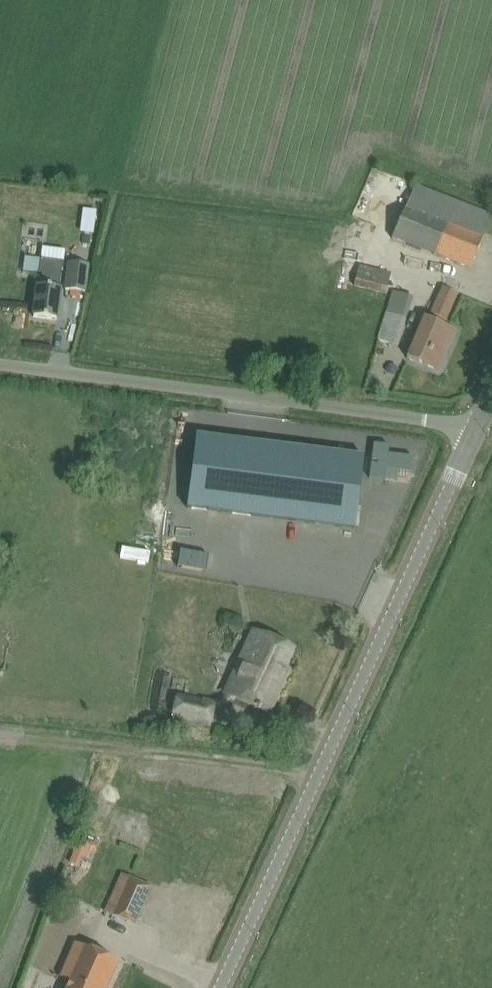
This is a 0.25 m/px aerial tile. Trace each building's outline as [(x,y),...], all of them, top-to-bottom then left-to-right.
[(417,187),(392,239),(471,269),(491,216),(474,209),(417,187)] [(53,259),(78,260),(79,246),(54,245),(53,259)] [(25,257),(23,272),(39,274),(36,298),(33,317),(56,320),(59,300),(64,262),(41,259),(25,257)] [(69,261),(68,271),(65,290),(85,293),(89,264),(69,261)] [(344,262),(339,282),(385,295),(390,275),(344,262)] [(442,287),(435,302),(430,313),(446,320),(458,294),(442,287)] [(392,292),(373,360),(368,379),(375,381),(385,343),(398,346),(412,298),(392,292)] [(424,318),(407,359),(438,372),(456,331),(424,318)] [(189,509),(229,514),(355,530),(363,458),(238,443),(197,438),(189,509)] [(248,575),(251,565),(234,559),(231,570),(248,575)] [(207,723),(209,711),(219,711),(229,708),(236,701),(259,711),(260,709),(268,713),(280,687),(276,685),(291,651),(254,634),(241,662),(237,660),(221,694),(224,696),(219,700),(212,700),(210,707),(177,700),(173,716),(207,723)] [(78,841),(74,851),(83,854),(86,856),(90,846),(78,841)] [(112,916),(116,918),(134,926),(151,887),(129,878),(112,916)] [(62,977),(70,981),(67,987),(107,987),(118,962),(76,944),(66,968),(63,975),(62,977)]
